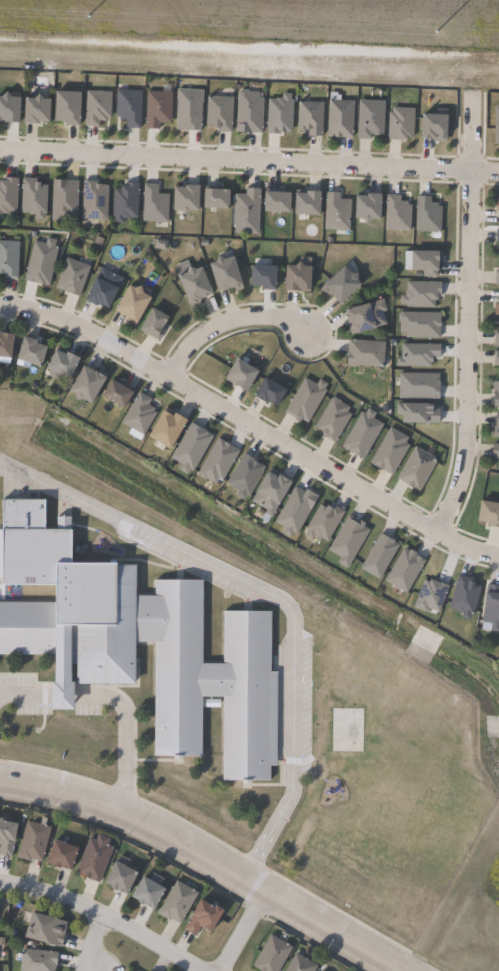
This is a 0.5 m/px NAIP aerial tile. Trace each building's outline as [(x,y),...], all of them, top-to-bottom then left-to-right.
[(141,90),(140,128),(126,128),(126,120),(119,120),(119,116),(115,116),(116,89),(141,90)] [(203,90),(201,131),(175,129),(177,89),(203,90)] [(111,92),(110,118),(106,118),(106,121),(98,121),(98,127),(84,126),(85,91),(111,92)] [(170,92),(169,124),(159,124),(159,129),(144,129),(146,91),(170,92)] [(262,99),(261,133),(236,132),(237,91),(258,92),(258,99),(262,99)] [(77,93),(76,126),(62,126),(62,122),(51,121),(52,92),(77,93)] [(35,94),(40,100),(47,100),(45,123),(35,122),(34,125),(20,124),(22,99),(31,99),(35,94)] [(18,123),(0,122),(0,96),(20,97),(18,123)] [(232,97),(231,132),(217,131),(218,126),(206,125),(207,97),(232,97)] [(353,101),(351,138),(326,137),(328,100),(353,101)] [(383,102),(382,136),(372,136),(372,135),(371,135),(370,139),(370,140),(356,139),(358,101),(383,102)] [(322,103),(321,137),(307,137),(308,130),(297,130),(297,102),(322,103)] [(414,108),(413,137),(407,137),(407,140),(388,139),(388,112),(392,112),(392,108),(414,108)] [(448,115),(447,138),(446,138),(446,142),(433,141),(434,138),(422,138),(423,114),(448,115)] [(1,219),(0,219),(0,183),(4,183),(4,178),(17,179),(16,213),(1,213),(1,219)] [(47,185),(46,214),(44,214),(43,220),(34,220),(34,213),(20,213),(21,178),(35,179),(35,185),(47,185)] [(78,181),(76,216),(71,216),(71,221),(51,220),(52,180),(78,181)] [(109,186),(106,220),(81,218),(83,181),(95,181),(95,185),(109,186)] [(139,183),(137,218),(129,218),(129,219),(123,219),(123,224),(114,223),(115,219),(111,219),(113,188),(120,188),(120,186),(126,186),(127,182),(139,183)] [(168,195),(167,222),(142,221),(143,184),(158,184),(157,194),(168,195)] [(200,186),(198,211),(173,210),(174,187),(185,188),(185,185),(200,186)] [(230,190),(229,209),(203,208),(204,189),(230,190)] [(260,189),(258,226),(233,225),(234,194),(245,194),(246,189),(260,189)] [(321,192),(320,215),(295,215),(295,193),(306,194),(306,191),(321,192)] [(291,193),(290,212),(264,211),(265,192),(291,193)] [(351,199),(350,231),(324,230),(326,192),(340,193),(340,199),(351,199)] [(382,194),(381,219),(355,218),(356,195),(368,196),(368,194),(382,194)] [(411,205),(410,231),(385,230),(386,195),(386,194),(400,195),(400,201),(407,202),(407,205),(411,205)] [(441,206),(441,232),(415,231),(416,196),(431,197),(431,203),(438,203),(438,206),(441,206)] [(3,275),(0,275),(0,237),(1,237),(1,241),(18,242),(16,280),(3,279),(3,275)] [(439,251),(439,271),(437,271),(436,278),(423,277),(423,271),(411,271),(412,251),(439,251)] [(89,266),(78,296),(55,288),(66,257),(89,266)] [(216,257),(222,260),(231,257),(231,258),(232,258),(242,290),(231,293),(230,289),(227,290),(227,289),(225,289),(225,290),(218,292),(215,293),(206,265),(212,263),(216,257)] [(297,262),(303,267),(308,268),(307,293),(282,292),(283,266),(292,267),(297,262)] [(277,266),(275,291),(260,290),(260,287),(250,287),(251,265),(277,266)] [(359,285),(338,305),(336,303),(335,304),(330,298),(331,297),(329,296),(328,297),(327,295),(325,297),(323,295),(322,296),(318,291),(321,288),(320,287),(342,267),(349,274),(355,274),(355,281),(359,285)] [(122,278),(117,290),(115,289),(105,309),(99,307),(98,309),(96,308),(96,307),(94,306),(94,307),(82,301),(93,278),(94,279),(99,268),(122,278)] [(187,268),(193,270),(199,268),(210,295),(197,300),(199,305),(190,309),(188,305),(187,306),(175,278),(184,274),(187,268)] [(491,271),(491,285),(498,285),(498,271),(491,271)] [(126,286),(132,289),(138,287),(140,294),(148,299),(131,327),(124,323),(125,320),(122,318),(122,317),(121,316),(121,317),(114,313),(111,311),(126,286)] [(387,325),(352,335),(345,311),(383,299),(384,299),(387,311),(383,312),(387,325)] [(169,318),(156,340),(138,330),(151,308),(152,307),(169,318)] [(498,322),(498,332),(490,332),(490,347),(498,347),(498,322)] [(10,359),(0,358),(0,333),(13,335),(10,359)] [(47,347),(41,367),(16,360),(22,337),(37,341),(36,344),(47,347)] [(384,343),(383,368),(346,366),(347,340),(384,343)] [(54,351),(65,355),(66,353),(79,358),(70,380),(46,369),(54,351)] [(490,352),(490,367),(498,367),(498,352),(490,352)] [(258,372),(246,393),(224,380),(236,359),(258,372)] [(106,378),(90,405),(68,391),(83,366),(84,365),(106,378)] [(287,390),(277,408),(267,402),(266,404),(254,397),(264,378),(265,378),(287,390)] [(304,378),(317,385),(319,380),(326,384),(323,389),(326,391),(307,424),(285,411),(304,378)] [(130,393),(120,410),(98,397),(108,381),(130,393)] [(495,383),(498,383),(498,409),(491,409),(492,394),(495,394),(495,383)] [(156,414),(143,436),(121,423),(138,393),(138,392),(151,400),(148,405),(154,409),(152,412),(156,414)] [(351,415),(335,444),(323,437),(325,433),(314,427),(331,397),(349,408),(347,412),(351,415)] [(376,413),(373,419),(383,424),(364,459),(342,447),(361,412),(365,414),(368,409),(376,413)] [(163,411),(173,417),(175,414),(187,421),(170,450),(148,437),(163,411)] [(498,438),(498,414),(490,414),(490,438),(498,438)] [(213,437),(192,472),(189,470),(186,475),(178,470),(181,465),(170,459),(191,424),(191,423),(213,437)] [(409,446),(392,476),(370,463),(389,428),(408,439),(405,444),(409,446)] [(239,452),(222,481),(218,479),(214,484),(197,474),(217,439),(239,452)] [(492,445),(498,445),(498,471),(496,471),(497,459),(491,459),(492,445)] [(437,460),(419,492),(397,479),(415,447),(437,460)] [(265,469),(248,498),(245,496),(243,500),(235,496),(239,490),(227,483),(243,454),(244,453),(255,460),(253,462),(265,469)] [(267,475),(277,481),(279,476),(291,483),(271,518),(265,514),(267,511),(252,502),(267,475)] [(49,654),(0,653),(0,601),(49,601),(49,582),(0,582),(0,502),(41,502),(40,527),(54,527),(54,519),(65,519),(65,527),(65,560),(110,561),(110,563),(132,564),(132,595),(153,595),(153,579),(200,579),(200,663),(221,663),(221,610),(269,611),(269,671),(276,672),(275,765),(268,765),(268,780),(249,780),(249,783),(241,783),(241,780),(221,780),(221,696),(200,696),(200,756),(181,756),(181,758),(172,758),(173,755),(152,755),(153,641),(132,641),(132,683),(73,683),(73,663),(66,663),(66,681),(69,681),(69,688),(69,704),(69,708),(52,708),(46,708),(46,688),(46,681),(49,681),(49,654)] [(481,502),(498,504),(498,528),(487,527),(487,524),(478,523),(481,502)] [(319,504),(331,511),(334,507),(344,512),(326,543),(315,536),(312,541),(304,537),(307,532),(304,531),(319,505),(319,504)] [(347,518),(359,525),(361,522),(365,524),(363,527),(370,531),(347,569),(338,564),(341,559),(328,551),(347,518)] [(482,588),(474,617),(471,616),(470,621),(461,619),(462,614),(449,610),(458,576),(471,579),(470,585),(482,588)] [(496,589),(498,589),(498,617),(497,632),(489,630),(490,623),(481,622),(483,604),(482,604),(484,590),(485,591),(486,583),(496,585),(496,589)] [(10,857),(0,855),(0,820),(14,823),(10,841),(13,842),(10,857)] [(48,826),(39,862),(29,859),(28,861),(15,857),(25,820),(48,826)] [(111,847),(97,883),(81,877),(82,874),(74,871),(87,838),(111,847)] [(74,847),(67,870),(56,866),(55,868),(50,866),(51,864),(43,862),(50,839),(74,847)] [(128,860),(124,867),(134,872),(124,894),(113,889),(112,890),(107,888),(107,886),(101,883),(111,861),(115,862),(118,856),(128,860)] [(162,889),(150,909),(140,903),(139,905),(134,902),(135,900),(128,896),(140,876),(162,889)] [(197,893),(179,924),(168,918),(168,920),(156,913),(175,880),(197,893)] [(197,899),(211,907),(212,905),(220,910),(208,932),(199,927),(194,936),(182,929),(190,916),(189,915),(197,899)] [(65,922),(62,934),(63,934),(59,947),(21,937),(24,928),(26,928),(30,913),(65,922)] [(290,947),(277,970),(258,970),(259,970),(251,966),(269,935),(290,947)] [(52,969),(52,970),(18,970),(20,949),(56,953),(54,969),(52,969)] [(316,966),(313,970),(284,970),(294,953),(316,966)]
